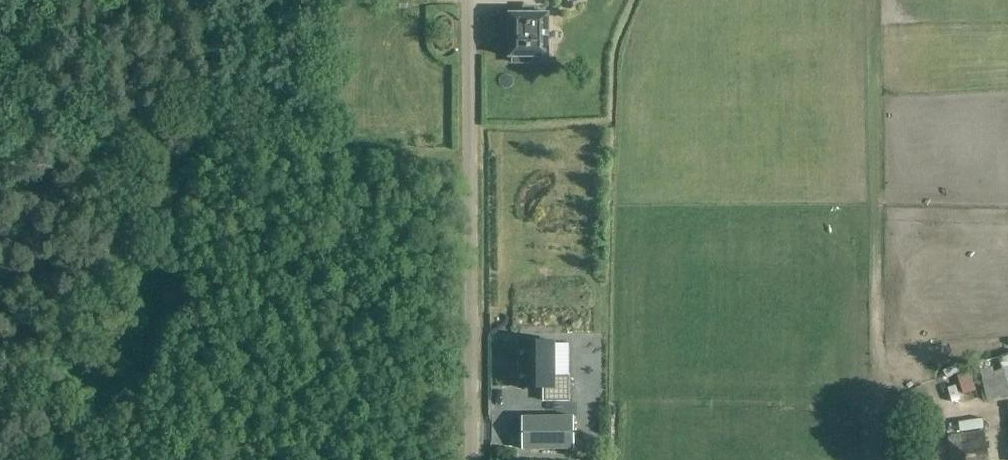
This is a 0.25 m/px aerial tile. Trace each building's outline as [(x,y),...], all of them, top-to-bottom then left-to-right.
[(509,12),(508,43),(508,59),(512,59),(512,64),(532,64),(532,58),(549,58),(550,12),(509,12)] [(555,342),(518,342),(518,388),(544,388),(544,401),(569,401),(569,376),(555,376),(555,342)] [(978,361),(987,401),(1007,396),(1007,353),(978,361)] [(957,375),(963,394),(975,390),(969,371),(957,375)] [(573,417),(522,417),(523,449),(573,449),(573,417)] [(948,436),(950,449),(951,459),(988,459),(985,432),(948,436)]
